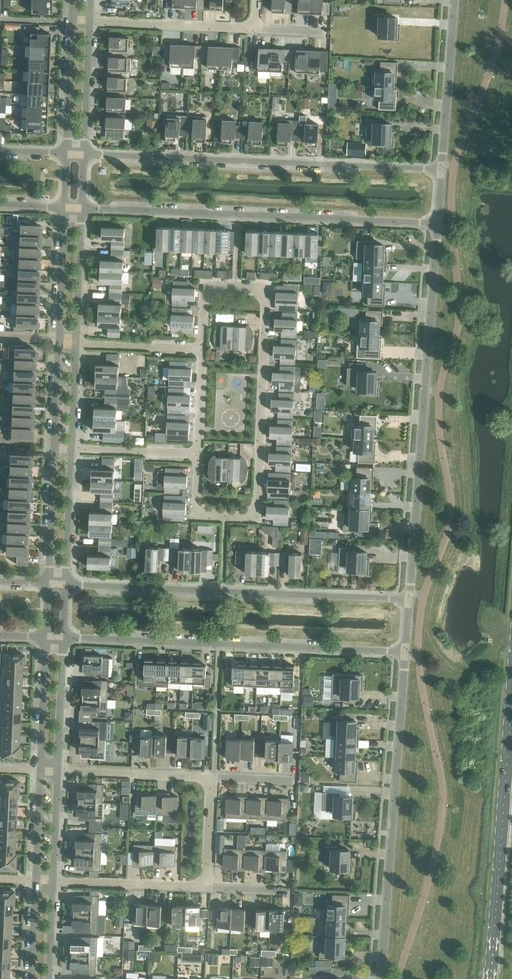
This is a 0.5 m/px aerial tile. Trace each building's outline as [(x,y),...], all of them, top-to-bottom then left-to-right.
[(35,0),(31,0),(30,12),(51,13),(52,1),(35,0)] [(185,8),(185,0),(166,0),(166,7),(185,8)] [(204,9),(204,0),(185,0),(185,8),(204,9)] [(204,9),(223,10),(223,0),(204,0),(204,9)] [(291,13),(292,0),(285,0),(273,0),(273,1),(269,1),(268,10),(272,10),(272,12),(291,13)] [(310,14),(311,0),(299,0),(299,1),(292,0),(291,13),(310,14)] [(310,14),(329,14),(330,2),(323,2),(323,0),(311,0),(310,14)] [(373,14),(372,32),(379,32),(379,36),(383,36),(382,40),(400,41),(400,26),(397,26),(397,18),(384,18),(384,14),(373,14)] [(29,33),(29,46),(50,46),(50,34),(38,33),(39,27),(24,26),(23,33),(29,33)] [(110,37),(109,57),(128,58),(129,38),(110,37)] [(170,67),(182,67),(183,45),(164,44),(163,57),(171,57),(170,67)] [(194,58),(201,58),(202,46),(183,45),(182,67),(194,68),(194,58)] [(29,46),(28,58),(49,59),(50,46),(29,46)] [(208,68),(220,69),(221,47),(202,46),(201,58),(208,59),(208,68)] [(221,47),(220,69),(232,69),(232,60),(239,60),(240,48),(221,47)] [(251,70),(270,71),(271,49),(252,48),(251,70)] [(282,62),(289,62),(290,50),(271,49),(270,71),(282,71),(282,62)] [(296,72),(308,73),(309,51),(290,50),(289,62),(289,70),(296,70),(296,72)] [(309,51),(308,73),(320,73),(327,73),(328,51),(309,51)] [(109,57),(109,77),(127,78),(127,77),(130,78),(131,58),(128,58),(109,57)] [(28,58),(28,70),(49,71),(49,59),(28,58)] [(373,76),(372,85),(393,86),(393,82),(397,83),(397,73),(396,73),(396,70),(397,70),(398,62),(381,62),(380,72),(376,72),(376,76),(373,76)] [(28,70),(27,82),(48,83),(49,71),(28,70)] [(109,77),(108,97),(126,98),(126,97),(120,97),(120,91),(126,91),(127,78),(109,77)] [(27,82),(27,94),(48,95),(48,83),(27,82)] [(393,86),(372,85),(372,94),(376,94),(375,98),(379,99),(378,109),(396,110),(396,102),(394,102),(395,99),(396,99),(397,90),(393,90),(393,86)] [(27,94),(26,106),(47,107),(48,95),(27,94)] [(108,97),(107,117),(125,118),(125,117),(119,117),(119,110),(125,111),(126,98),(108,97)] [(26,106),(26,119),(47,119),(47,107),(26,106)] [(176,135),(186,135),(187,116),(167,115),(167,121),(166,140),(176,140),(176,135)] [(187,116),(186,135),(196,136),(196,141),(206,142),(207,117),(187,116)] [(125,118),(107,117),(106,137),(124,138),(125,118)] [(47,119),(26,119),(25,134),(35,134),(35,131),(46,132),(47,119)] [(147,120),(146,131),(156,131),(157,120),(147,120)] [(232,137),(242,138),(243,126),(236,125),(236,121),(223,120),(222,142),(232,143),(232,137)] [(288,140),(298,140),(299,128),(299,121),(279,120),(278,145),(288,145),(288,140)] [(367,120),(366,137),(373,138),(373,142),(377,142),(376,146),(394,147),(394,131),(391,131),(391,124),(378,124),(378,120),(367,120)] [(243,126),(242,138),(252,138),(251,144),(262,144),(263,122),(250,122),(249,126),(243,126)] [(299,128),(298,140),(308,141),(307,146),(318,146),(319,125),(306,124),(305,128),(299,128)] [(358,145),(348,145),(347,155),(357,155),(358,145)] [(20,229),(19,236),(39,237),(42,237),(42,229),(39,229),(39,225),(29,224),(29,220),(18,220),(18,229),(20,229)] [(111,239),(111,250),(124,250),(125,228),(102,227),(102,239),(111,239)] [(157,250),(169,250),(170,228),(158,227),(157,250)] [(169,250),(181,251),(182,228),(170,228),(169,250)] [(181,251),(193,251),(193,229),(182,228),(181,251)] [(193,251),(204,252),(205,229),(193,229),(193,251)] [(204,252),(216,252),(217,230),(205,229),(204,252)] [(217,230),(216,252),(228,253),(229,230),(217,230)] [(246,253),(258,254),(259,231),(247,231),(246,253)] [(258,254),(270,254),(271,232),(259,231),(258,254)] [(270,254),(282,255),(283,232),(271,232),(270,254)] [(282,255),(293,255),(294,233),(283,232),(282,255)] [(293,255),(305,256),(306,233),(294,233),(293,255)] [(306,233),(305,256),(317,256),(318,234),(306,233)] [(13,236),(13,247),(38,248),(41,248),(41,241),(39,241),(39,237),(19,236),(13,236)] [(362,259),(362,263),(386,264),(387,252),(383,252),(384,245),(371,245),(371,241),(359,240),(359,258),(362,259)] [(13,247),(12,258),(38,259),(38,260),(41,260),(41,252),(38,252),(38,248),(13,247)] [(101,260),(100,271),(123,272),(124,255),(124,250),(111,250),(110,260),(101,260)] [(18,270),(37,271),(40,271),(40,263),(38,263),(38,260),(38,259),(12,258),(12,269),(18,270)] [(362,263),(361,281),(382,282),(382,271),(386,271),(386,264),(362,263)] [(18,270),(17,281),(37,282),(37,283),(40,282),(40,275),(37,275),(37,271),(18,270)] [(110,283),(109,293),(122,294),(123,272),(100,271),(100,282),(110,283)] [(17,281),(17,293),(36,294),(39,294),(39,286),(37,286),(37,283),(37,282),(17,281)] [(172,306),(185,306),(185,300),(195,300),(195,288),(188,288),(188,282),(173,281),(172,306)] [(382,282),(361,281),(361,290),(364,290),(364,294),(368,295),(367,305),(385,306),(385,298),(383,298),(384,295),(385,295),(385,286),(382,286),(382,282)] [(285,310),(298,311),(299,286),(283,286),(283,292),(276,292),(275,304),(285,304),(285,310)] [(10,304),(16,304),(36,305),(39,305),(39,298),(36,298),(36,294),(17,293),(11,293),(10,304)] [(99,303),(98,314),(121,315),(121,304),(129,304),(129,294),(122,294),(109,293),(109,303),(99,303)] [(16,304),(16,315),(35,316),(35,317),(38,317),(38,309),(36,309),(36,305),(16,304)] [(151,308),(150,317),(159,318),(159,308),(151,308)] [(171,332),(184,333),(193,333),(193,327),(194,327),(194,315),(187,315),(187,308),(172,308),(171,332)] [(358,324),(358,333),(378,334),(378,331),(382,331),(383,322),(381,322),(381,319),(383,319),(383,311),(366,310),(365,321),(362,321),(362,324),(358,324)] [(284,337),(297,338),(298,313),(282,312),(282,319),(275,319),(274,330),(284,331),(284,337)] [(121,315),(98,314),(98,326),(108,326),(107,337),(120,337),(121,315)] [(35,316),(16,315),(16,320),(13,320),(13,329),(25,330),(25,328),(38,328),(38,320),(35,320),(35,317),(35,316)] [(221,348),(233,348),(234,326),(222,325),(221,336),(213,335),(213,337),(213,339),(214,341),(214,343),(215,344),(216,346),(216,348),(217,349),(219,351),(221,348)] [(234,326),(233,348),(245,349),(247,352),(248,350),(250,349),(251,348),(251,346),(252,344),(253,343),(253,341),(253,339),(253,337),(246,337),(246,326),(234,326)] [(378,334),(358,333),(356,357),(381,358),(381,350),(380,350),(380,347),(381,347),(382,338),(378,338),(378,334)] [(283,364),(295,364),(296,340),(281,339),(281,346),(274,345),(273,357),(283,357),(283,364)] [(9,345),(8,359),(34,360),(33,360),(36,361),(37,353),(34,353),(34,348),(24,348),(24,346),(9,345)] [(96,364),(96,375),(118,376),(119,354),(106,354),(106,364),(96,364)] [(8,370),(14,371),(33,371),(33,372),(36,372),(36,364),(33,364),(33,360),(34,360),(8,359),(8,370)] [(318,359),(318,367),(326,368),(327,359),(318,359)] [(168,386),(181,386),(182,380),(191,380),(192,369),(185,368),(185,362),(170,361),(168,386)] [(281,391),(294,391),(295,367),(280,366),(279,372),(272,372),(272,384),(282,384),(281,391)] [(362,394),(379,395),(379,380),(376,380),(376,372),(363,372),(363,368),(352,368),(351,386),(358,386),(358,390),(362,391),(362,394)] [(14,371),(13,382),(33,383),(35,383),(36,376),(33,375),(33,372),(33,371),(14,371)] [(105,387),(105,397),(117,398),(118,393),(118,376),(96,375),(95,387),(105,387)] [(13,382),(13,393),(32,394),(32,395),(35,395),(35,387),(32,387),(33,383),(13,382)] [(167,413),(180,413),(180,407),(190,407),(191,395),(184,395),(184,389),(168,388),(167,413)] [(13,393),(12,405),(32,406),(34,406),(35,398),(32,398),(32,395),(32,394),(13,393)] [(280,417),(293,418),(294,393),(279,393),(278,399),(271,399),(271,411),(281,411),(280,417)] [(94,407),(94,419),(116,420),(117,403),(117,398),(105,397),(104,408),(94,407)] [(317,401),(316,409),(324,409),(325,401),(317,401)] [(12,405),(12,416),(31,417),(34,418),(34,410),(31,410),(32,406),(12,405)] [(315,410),(314,421),(322,421),(322,410),(315,410)] [(352,429),(352,438),(372,439),(372,435),(376,436),(377,426),(375,426),(375,423),(377,423),(377,415),(360,414),(359,425),(356,425),(356,429),(352,429)] [(166,439),(179,440),(179,434),(189,434),(190,422),(182,422),(183,415),(167,415),(166,439)] [(12,416),(11,428),(31,428),(31,429),(33,429),(34,421),(31,421),(31,417),(12,416)] [(116,420),(94,419),(94,430),(103,431),(103,441),(116,442),(116,420)] [(279,444),(292,445),(293,420),(277,420),(277,426),(270,426),(270,437),(279,438),(279,444)] [(31,428),(11,428),(11,432),(9,432),(8,442),(20,442),(20,440),(33,440),(33,433),(30,432),(31,429),(31,428)] [(372,439),(352,438),(351,447),(355,447),(355,451),(358,451),(358,462),(375,463),(375,455),(374,455),(374,452),(375,452),(376,443),(372,443),(372,439)] [(278,471),(291,472),(292,447),(276,446),(276,453),(269,452),(268,464),(278,465),(278,471)] [(10,461),(9,465),(29,466),(29,467),(32,467),(32,459),(29,459),(30,455),(19,454),(19,452),(8,452),(8,461),(10,461)] [(208,464),(208,467),(208,469),(208,471),(208,472),(209,474),(209,476),(210,477),(211,479),(212,481),(213,482),(216,479),(227,480),(228,457),(217,457),(214,454),(213,455),(211,457),(210,459),(209,462),(208,464)] [(228,457),(227,480),(239,480),(242,483),(243,482),(244,481),(245,479),(246,477),(247,476),(247,474),(248,472),(248,470),(248,469),(240,468),(241,458),(228,457)] [(92,468),(91,480),(114,481),(115,459),(102,458),(102,469),(92,468)] [(3,477),(9,477),(28,478),(31,478),(32,470),(29,470),(29,467),(29,466),(9,465),(9,466),(3,466),(3,477)] [(349,481),(348,490),(369,491),(369,488),(373,488),(373,479),(372,478),(372,476),(373,476),(374,468),(357,467),(356,478),(353,478),(352,482),(349,481)] [(164,493),(177,493),(177,487),(187,487),(187,476),(180,475),(180,469),(165,468),(164,493)] [(277,498),(290,498),(291,474),(275,473),(275,479),(268,479),(267,491),(277,491),(277,498)] [(9,477),(8,488),(28,489),(31,490),(31,482),(28,482),(28,478),(9,477)] [(101,491),(100,502),(113,502),(114,481),(91,480),(91,491),(101,491)] [(8,488),(8,500),(27,500),(27,501),(30,501),(31,493),(28,493),(28,489),(8,488)] [(348,490),(348,509),(372,510),(372,503),(369,502),(369,491),(348,490)] [(164,495),(163,520),(176,520),(176,514),(186,514),(186,502),(179,502),(179,496),(164,495)] [(8,500),(7,511),(27,512),(30,512),(30,504),(27,504),(27,501),(27,500),(8,500)] [(276,525),(288,525),(290,501),(274,500),(274,506),(267,506),(266,518),(276,518),(276,525)] [(90,512),(90,523),(112,524),(113,502),(100,502),(100,512),(90,512)] [(372,510),(348,509),(347,513),(344,513),(343,531),(355,531),(355,528),(368,528),(368,521),(372,521),(372,510)] [(7,511),(7,522),(27,523),(27,524),(29,524),(30,516),(27,516),(27,512),(7,511)] [(7,522),(7,534),(26,535),(29,535),(29,527),(26,527),(27,524),(27,523),(7,522)] [(99,535),(98,545),(111,546),(112,524),(90,523),(89,535),(99,535)] [(262,526),(262,530),(265,533),(270,533),(273,537),(273,546),(280,546),(280,527),(262,526)] [(7,534),(6,545),(26,546),(28,546),(29,539),(26,539),(26,535),(7,534)] [(310,538),(310,553),(321,554),(322,539),(310,538)] [(26,546),(6,545),(6,553),(16,554),(16,564),(28,564),(28,550),(25,550),(26,546)] [(111,546),(98,545),(98,556),(88,555),(88,567),(110,568),(111,546)] [(127,547),(127,556),(137,557),(138,547),(127,547)] [(158,560),(169,561),(169,548),(147,547),(146,569),(158,570),(158,560)] [(179,571),(190,571),(191,549),(169,548),(169,561),(179,561),(179,571)] [(341,566),(348,566),(348,570),(352,570),(351,574),(369,575),(369,560),(366,559),(366,552),(353,552),(353,548),(342,548),(341,566)] [(191,549),(190,571),(201,572),(202,562),(212,562),(212,560),(213,553),(213,550),(191,549)] [(246,574),(257,574),(258,552),(236,551),(236,563),(246,564),(246,574)] [(269,565),(279,565),(280,552),(258,552),(257,574),(268,575),(269,565)] [(280,552),(279,565),(290,566),(289,575),(301,576),(302,553),(280,552)] [(2,653),(2,665),(22,666),(23,667),(24,654),(13,654),(13,652),(7,652),(7,653),(2,653)] [(88,669),(94,670),(94,676),(109,677),(109,658),(92,657),(92,655),(85,655),(84,662),(84,666),(88,666),(88,669)] [(145,681),(156,681),(157,663),(153,663),(153,660),(145,659),(144,671),(139,671),(138,683),(145,684),(145,681)] [(156,681),(169,682),(169,664),(165,664),(165,660),(157,660),(157,663),(156,681)] [(169,682),(181,682),(181,664),(177,664),(177,661),(169,660),(169,664),(169,682)] [(181,682),(193,683),(194,665),(193,665),(189,665),(189,661),(181,661),(181,664),(181,682)] [(194,665),(193,683),(204,683),(204,686),(211,686),(211,674),(206,674),(206,665),(201,665),(201,662),(193,662),(193,665),(194,665)] [(233,685),(245,685),(245,667),(246,667),(246,664),(238,663),(238,667),(233,666),(233,675),(227,675),(226,687),(233,687),(233,685)] [(245,685),(257,686),(257,667),(258,667),(258,664),(250,664),(250,667),(246,667),(245,667),(245,685)] [(257,686),(269,686),(270,668),(270,665),(262,664),(262,668),(258,667),(257,667),(257,686)] [(2,665),(1,676),(21,677),(21,673),(22,673),(22,666),(2,665)] [(269,686),(281,687),(282,668),(282,665),(274,665),(274,668),(270,668),(269,686)] [(282,668),(281,687),(293,687),(292,690),(299,690),(299,678),(294,678),(294,666),(286,665),(286,669),(282,668)] [(334,700),(345,700),(346,697),(359,697),(359,690),(362,690),(363,675),(335,674),(334,700)] [(1,676),(1,688),(21,689),(21,688),(21,685),(22,685),(22,677),(21,677),(1,676)] [(83,690),(83,698),(108,699),(108,681),(94,680),(93,687),(87,687),(87,690),(83,690)] [(1,688),(0,699),(20,700),(20,696),(21,696),(21,688),(21,689),(1,688)] [(304,696),(303,707),(313,707),(313,696),(304,696)] [(108,699),(83,698),(83,707),(86,707),(86,710),(92,711),(92,717),(107,718),(108,699)] [(0,704),(0,711),(20,711),(20,707),(21,707),(21,700),(20,700),(0,699),(0,704)] [(19,723),(19,722),(19,719),(20,719),(20,711),(0,711),(0,722),(19,723)] [(203,729),(211,730),(212,715),(204,714),(203,729)] [(335,735),(334,739),(359,740),(359,729),(356,728),(356,721),(343,721),(343,717),(332,717),(331,734),(335,735)] [(82,731),(81,739),(106,740),(107,722),(92,721),(92,728),(86,728),(85,731),(82,731)] [(19,734),(19,730),(20,730),(20,723),(19,722),(19,723),(0,722),(0,733),(19,734)] [(18,746),(18,745),(18,741),(19,742),(19,734),(0,733),(0,745),(18,746)] [(166,752),(172,752),(172,740),(166,740),(167,736),(161,735),(161,736),(153,736),(152,753),(152,755),(152,754),(162,755),(162,752),(166,753),(166,752)] [(149,753),(152,753),(153,736),(148,736),(148,737),(139,736),(138,756),(139,756),(139,755),(149,755),(149,753)] [(191,757),(191,755),(192,738),(183,737),(183,736),(178,736),(178,740),(172,740),(172,752),(178,752),(178,753),(181,753),(181,755),(191,756),(191,757)] [(191,755),(195,755),(194,757),(204,757),(204,758),(205,739),(197,739),(197,738),(192,738),(191,755)] [(106,740),(81,739),(81,748),(85,748),(84,751),(91,752),(90,758),(105,759),(106,740)] [(237,757),(240,757),(241,740),(236,739),(236,740),(227,740),(226,759),(227,759),(227,758),(236,759),(237,757)] [(260,756),(260,744),(254,743),(254,739),(249,739),(249,740),(241,740),(240,757),(240,759),(240,758),(250,758),(250,756),(254,756),(254,755),(260,756)] [(334,739),(334,757),(354,758),(355,747),(358,747),(359,740),(334,739)] [(279,761),(279,758),(280,741),(271,741),(271,740),(266,740),(266,744),(260,744),(260,756),(265,756),(265,757),(269,757),(269,759),(279,760),(278,761),(279,761)] [(279,758),(282,759),(282,761),(292,761),(292,762),(293,743),(284,742),(284,741),(280,741),(279,758)] [(0,745),(0,757),(2,757),(2,758),(8,759),(8,757),(19,758),(20,745),(18,745),(18,746),(0,745)] [(354,758),(334,757),(333,766),(337,767),(337,771),(340,771),(340,781),(357,782),(357,774),(356,774),(356,771),(357,771),(358,762),(354,762),(354,758)] [(300,771),(300,781),(309,782),(310,771),(300,771)] [(17,795),(18,795),(18,781),(7,780),(7,779),(1,778),(0,780),(0,794),(17,795)] [(79,793),(78,802),(103,803),(104,784),(89,783),(89,790),(83,790),(83,793),(79,793)] [(156,815),(157,795),(156,795),(147,795),(147,797),(143,797),(143,792),(136,792),(135,812),(142,812),(141,814),(148,814),(148,813),(156,814),(156,815)] [(157,795),(156,815),(156,813),(162,813),(162,815),(169,815),(169,814),(177,815),(178,796),(168,796),(168,798),(164,798),(164,793),(157,792),(156,795),(157,795)] [(327,810),(334,810),(334,815),(338,815),(338,819),(355,819),(356,804),(352,804),(352,797),(339,796),(339,793),(328,792),(327,810)] [(15,807),(15,806),(16,803),(17,795),(0,794),(0,806),(15,807)] [(246,819),(247,819),(247,799),(248,799),(248,796),(241,796),(240,801),(236,801),(236,799),(226,798),(226,817),(234,817),(234,818),(240,818),(240,816),(246,817),(246,819)] [(267,819),(268,800),(268,797),(261,797),(261,802),(257,802),(257,800),(248,799),(247,799),(247,819),(247,818),(255,818),(255,819),(261,819),(261,817),(267,817),(267,819)] [(268,800),(267,819),(268,819),(268,818),(275,819),(275,820),(282,820),(282,818),(288,818),(289,798),(282,798),(282,803),(277,803),(277,801),(268,800)] [(103,803),(78,802),(78,810),(82,811),(82,814),(88,814),(88,821),(102,821),(103,803)] [(15,819),(15,818),(15,815),(16,815),(16,806),(15,806),(15,807),(0,806),(0,818),(15,819)] [(14,831),(14,830),(15,827),(16,818),(15,818),(15,819),(0,818),(0,830),(14,831)] [(14,843),(14,842),(14,839),(15,839),(15,830),(14,830),(14,831),(0,830),(0,842),(14,843)] [(77,842),(76,851),(101,852),(102,833),(87,833),(87,840),(81,839),(81,843),(77,842)] [(216,834),(215,853),(224,853),(224,849),(224,847),(225,834),(216,834)] [(13,855),(13,854),(14,850),(14,851),(15,842),(14,842),(14,843),(0,842),(0,854),(13,855)] [(145,864),(153,864),(154,864),(155,845),(154,845),(154,846),(147,846),(147,845),(140,844),(140,846),(134,846),(133,866),(140,867),(140,861),(145,862),(145,864)] [(154,864),(153,864),(153,867),(161,868),(161,862),(165,863),(165,865),(175,865),(176,847),(167,847),(167,846),(161,845),(161,847),(155,847),(155,845),(154,864)] [(324,864),(331,864),(331,868),(335,869),(335,872),(352,873),(352,858),(349,858),(349,850),(336,850),(336,846),(325,846),(324,864)] [(245,871),(245,868),(244,868),(245,849),(245,851),(239,851),(239,849),(233,848),(233,849),(224,849),(224,853),(223,867),(233,868),(233,866),(238,866),(237,871),(245,871)] [(265,872),(265,869),(266,850),(265,852),(260,852),(260,850),(253,849),(253,850),(246,850),(246,849),(245,849),(244,868),(245,868),(254,869),(254,866),(258,867),(258,872),(265,872)] [(265,869),(274,870),(275,867),(279,867),(279,873),(286,873),(286,871),(287,859),(287,853),(280,852),(280,850),(274,850),(274,851),(266,851),(266,850),(265,869)] [(101,852),(76,851),(76,860),(80,860),(80,863),(86,863),(86,870),(90,870),(98,871),(100,871),(101,852)] [(0,854),(0,870),(4,870),(4,869),(14,869),(15,854),(13,854),(13,855),(0,854)] [(12,902),(12,903),(13,903),(14,891),(3,890),(3,889),(0,889),(0,902),(12,902)] [(325,909),(324,918),(345,919),(345,915),(349,915),(349,906),(348,906),(348,903),(349,903),(350,895),(333,894),(333,898),(332,905),(329,905),(328,909),(325,909)] [(74,905),(74,913),(98,915),(99,896),(98,896),(90,895),(84,895),(84,902),(78,902),(78,905),(74,905)] [(11,914),(11,913),(11,909),(12,910),(12,903),(12,902),(0,902),(0,913),(11,914)] [(142,923),(147,923),(148,906),(147,906),(144,906),(144,904),(135,904),(135,903),(134,903),(133,922),(142,922),(142,923)] [(161,921),(167,921),(167,909),(161,909),(161,906),(161,908),(157,908),(157,906),(148,905),(148,904),(147,906),(148,906),(147,923),(155,924),(155,925),(160,925),(161,921)] [(190,908),(187,908),(186,925),(191,925),(191,924),(199,925),(200,905),(199,906),(190,906),(190,908)] [(167,909),(167,921),(172,921),(172,926),(177,926),(178,925),(186,925),(187,908),(187,906),(186,906),(186,907),(177,906),(177,909),(173,908),(173,909),(167,909)] [(226,927),(231,927),(232,910),(231,910),(228,910),(228,908),(219,907),(219,906),(218,906),(217,925),(226,926),(226,927)] [(245,925),(250,925),(251,913),(245,913),(245,912),(241,911),(241,909),(232,909),(232,908),(231,908),(231,910),(232,910),(231,927),(239,927),(239,928),(244,929),(245,925)] [(251,913),(250,925),(256,925),(256,929),(261,929),(261,928),(270,929),(270,912),(271,912),(271,909),(270,909),(270,910),(261,910),(261,912),(257,912),(257,913),(251,913)] [(274,912),(271,912),(270,912),(270,929),(275,929),(275,928),(283,928),(284,909),(283,909),(283,910),(274,909),(274,912)] [(10,925),(11,921),(12,913),(11,913),(11,914),(0,913),(0,925),(10,925)] [(98,915),(74,913),(73,922),(77,922),(77,926),(83,926),(83,932),(83,933),(98,933),(98,915)] [(324,918),(324,937),(348,938),(348,930),(345,930),(345,919),(324,918)] [(10,936),(10,932),(11,925),(10,925),(0,925),(0,936),(10,936)] [(9,948),(9,947),(10,944),(11,936),(10,936),(0,936),(0,947),(9,948)] [(72,946),(72,955),(97,956),(97,937),(83,936),(82,943),(76,943),(76,946),(72,946)] [(114,937),(114,948),(122,948),(122,937),(114,937)] [(348,938),(324,937),(323,941),(320,940),(319,958),(331,959),(331,955),(344,956),(344,949),(347,949),(348,938)] [(9,959),(9,955),(10,955),(10,948),(9,947),(9,948),(0,947),(0,959),(9,959)] [(124,950),(124,960),(133,960),(134,950),(124,950)] [(138,952),(137,961),(148,962),(148,952),(138,952)] [(181,952),(181,961),(203,962),(203,953),(192,953),(185,952),(181,952)] [(97,956),(72,955),(72,963),(75,964),(75,967),(81,967),(81,973),(81,974),(96,975),(97,956)] [(208,955),(208,964),(218,964),(219,955),(208,955)] [(250,957),(250,966),(260,967),(260,957),(250,957)] [(262,957),(262,966),(272,966),(273,957),(262,957)] [(8,971),(8,970),(9,966),(10,959),(9,959),(0,959),(0,970),(8,971)] [(8,978),(9,978),(9,970),(8,970),(8,971),(0,970),(0,978),(8,978)]
